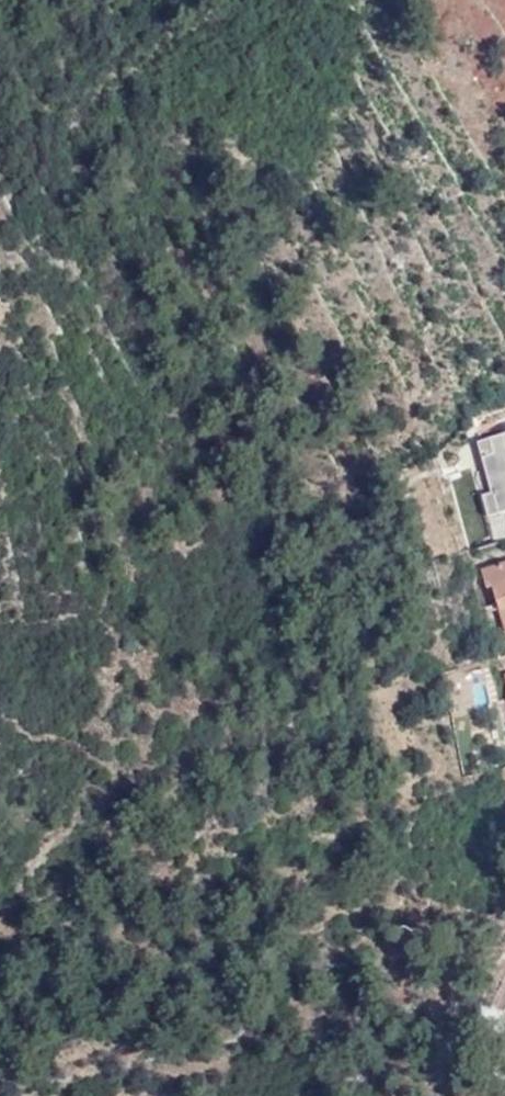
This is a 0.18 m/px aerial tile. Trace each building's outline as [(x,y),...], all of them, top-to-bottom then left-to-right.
[(504,508),(504,434),(478,442),(490,492),(483,494),(486,513),(504,508)] [(479,565),(484,584),(491,583),(504,630),(504,559),(479,565)] [(485,1023),(495,1027),(502,1011),(491,1006),(485,1023)] [(495,1027),(504,1031),(504,1012),(502,1011),(495,1027)]
